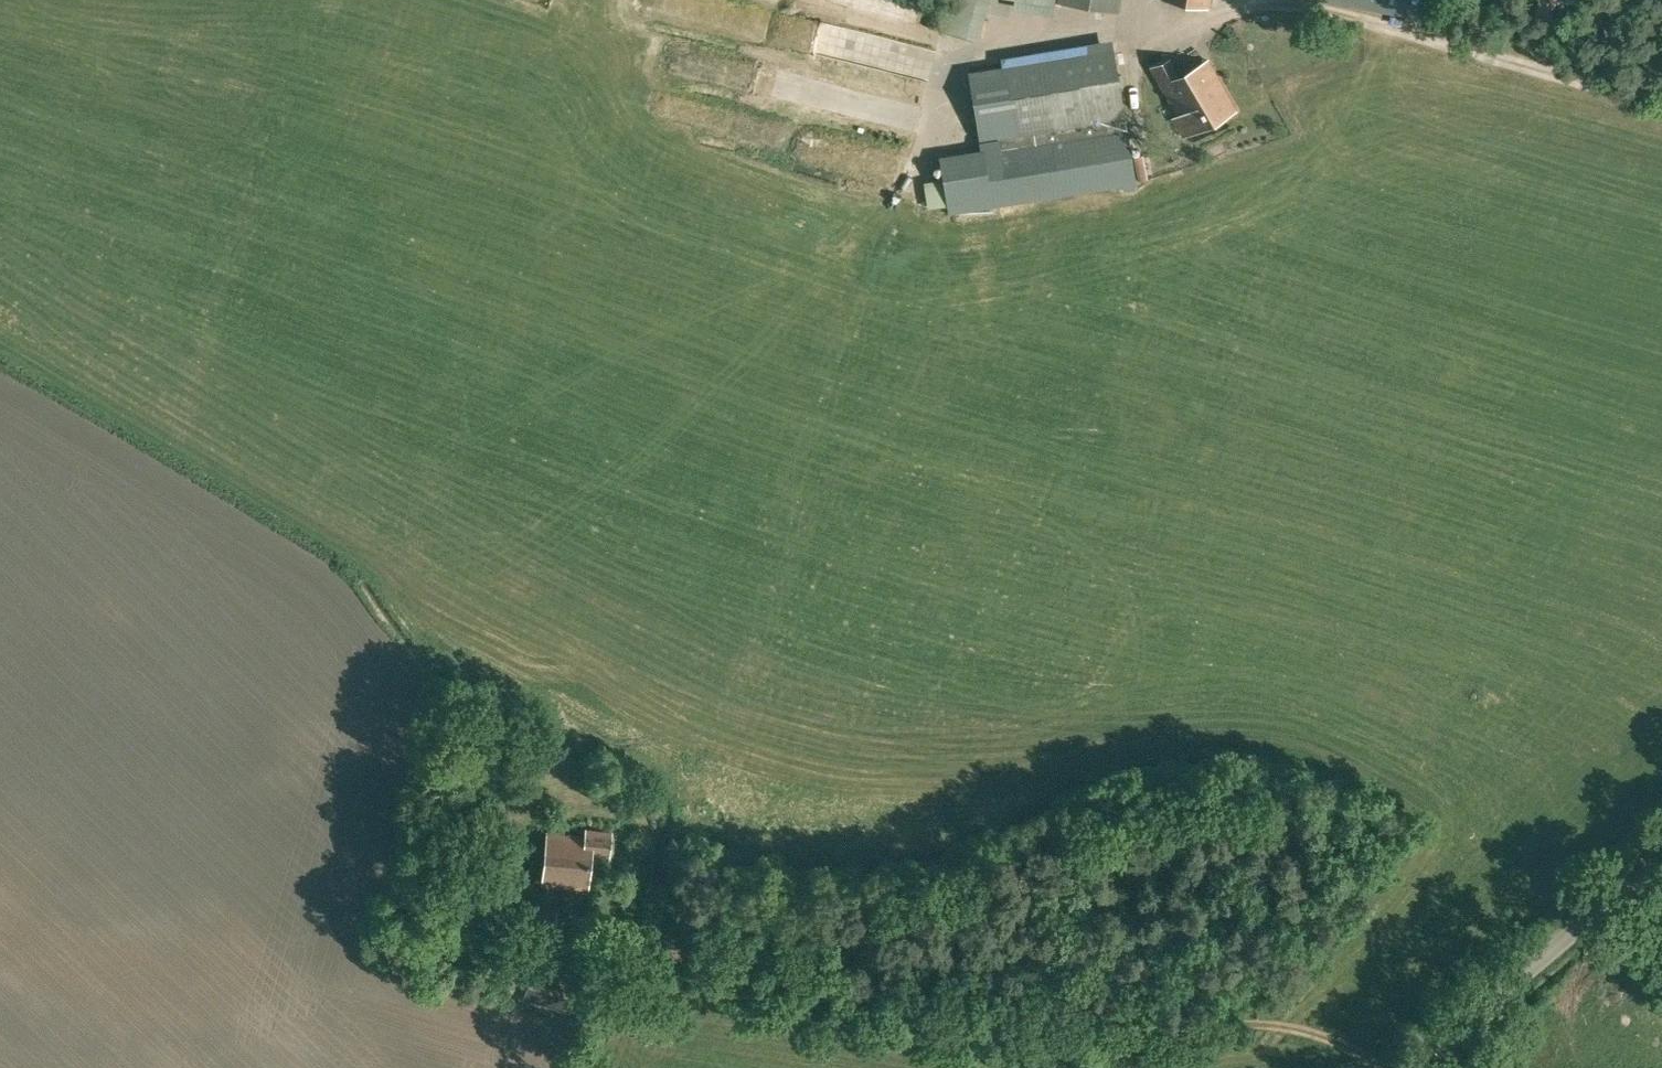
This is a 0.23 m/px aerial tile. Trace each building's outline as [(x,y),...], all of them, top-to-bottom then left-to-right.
[(1015,10),(1054,16),(1055,5),(1056,0),(1016,0),(1015,10)] [(1077,9),(1118,16),(1121,0),(1063,0),(1062,6),(1077,9)] [(1209,0),(1161,0),(1208,9),(1209,0)] [(948,211),(1135,182),(1114,48),(1003,66),(1013,133),(989,137),(991,148),(940,156),(948,211)] [(1183,138),(1235,110),(1225,92),(1206,60),(1177,76),(1168,58),(1151,68),(1178,115),(1172,118),(1183,138)] [(609,854),(611,834),(585,831),(585,838),(547,834),(541,880),(588,886),(592,852),(609,854)] [(555,940),(559,910),(528,906),(524,936),(555,940)]
